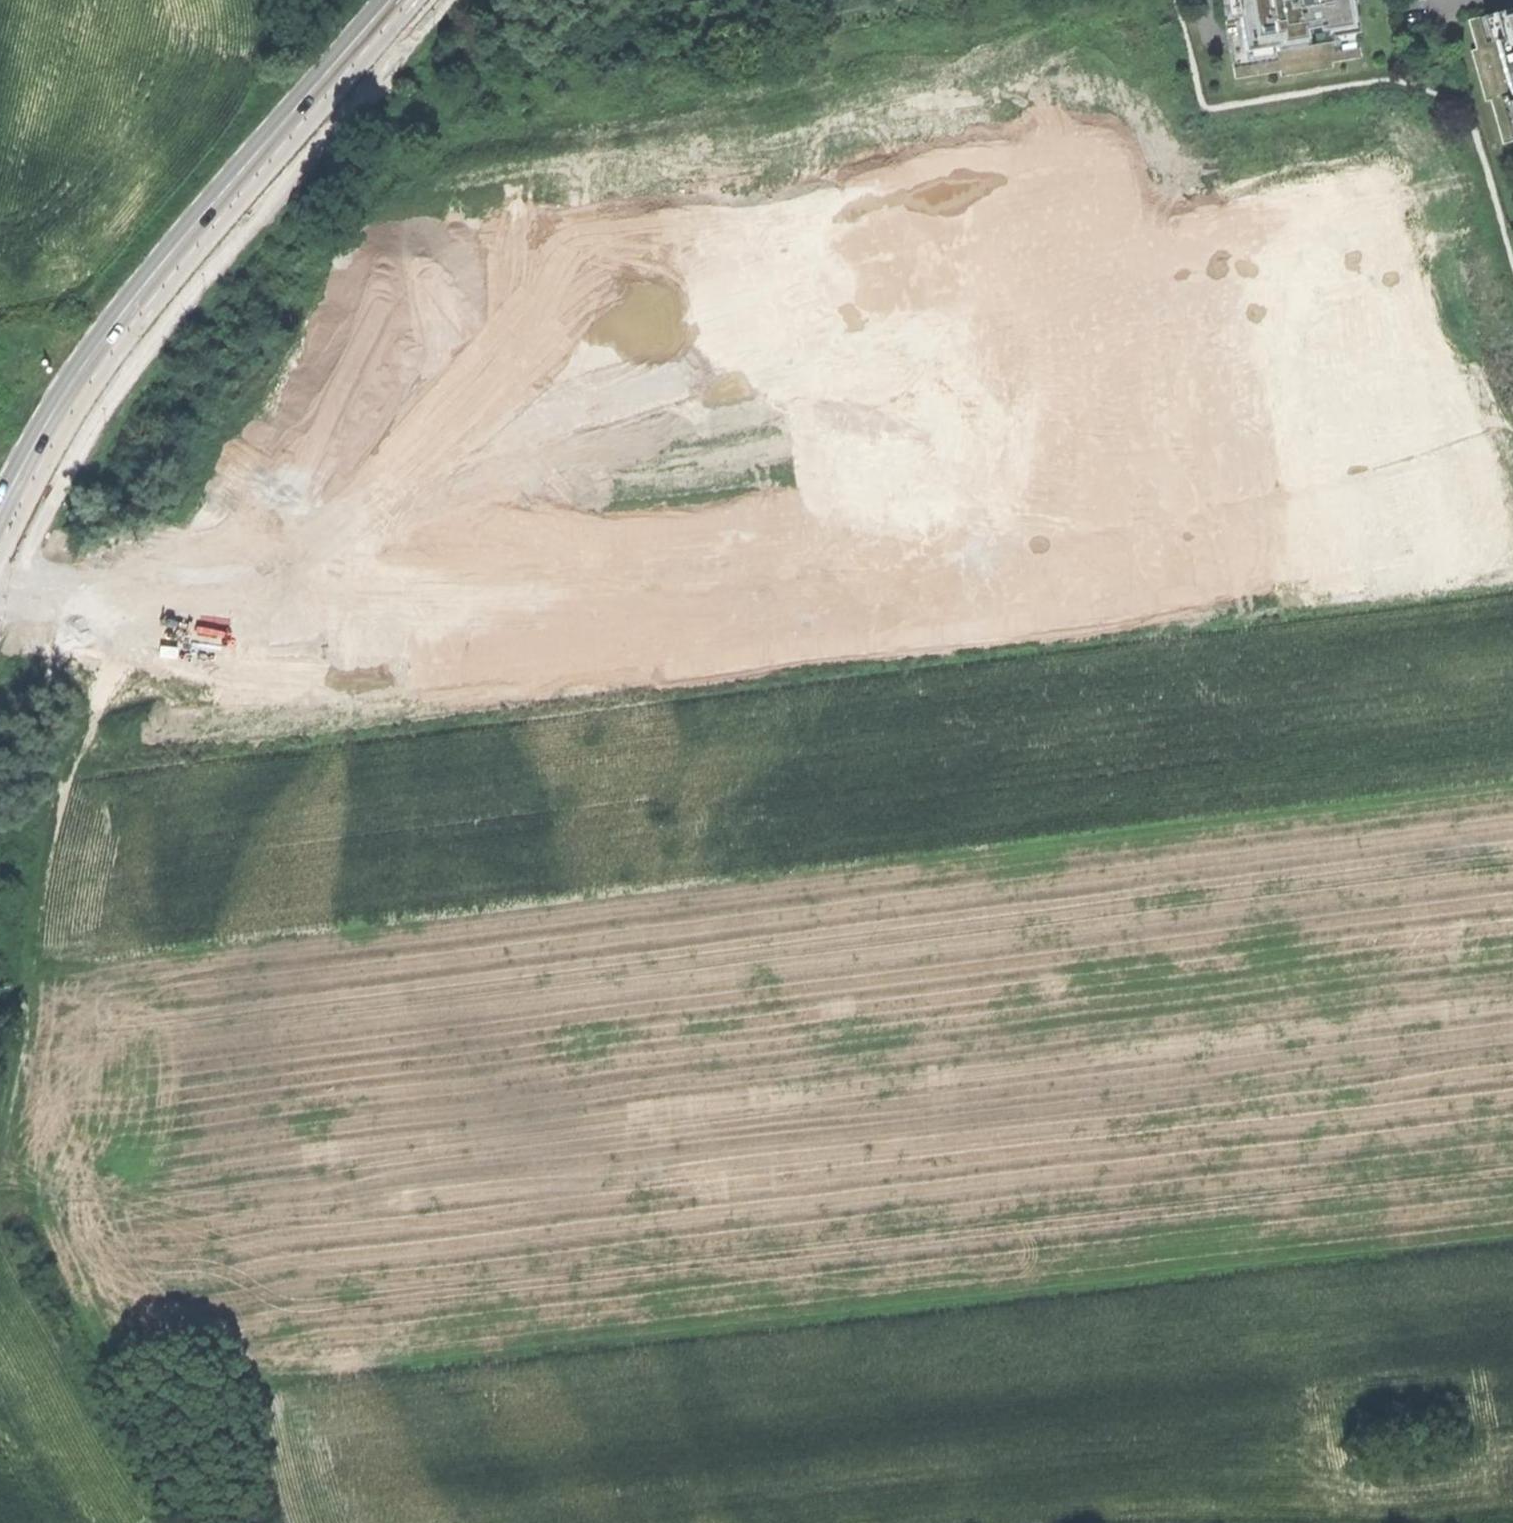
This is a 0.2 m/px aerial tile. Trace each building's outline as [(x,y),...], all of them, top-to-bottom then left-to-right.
[(1362,63),(1353,7),(1355,7),(1354,0),(1221,0),(1236,85),(1281,77),(1282,82),(1333,73),(1333,68),(1362,63)] [(1512,147),(1512,13),(1469,25),(1477,54),(1472,56),(1486,108),(1492,107),(1504,150),(1512,147)]
